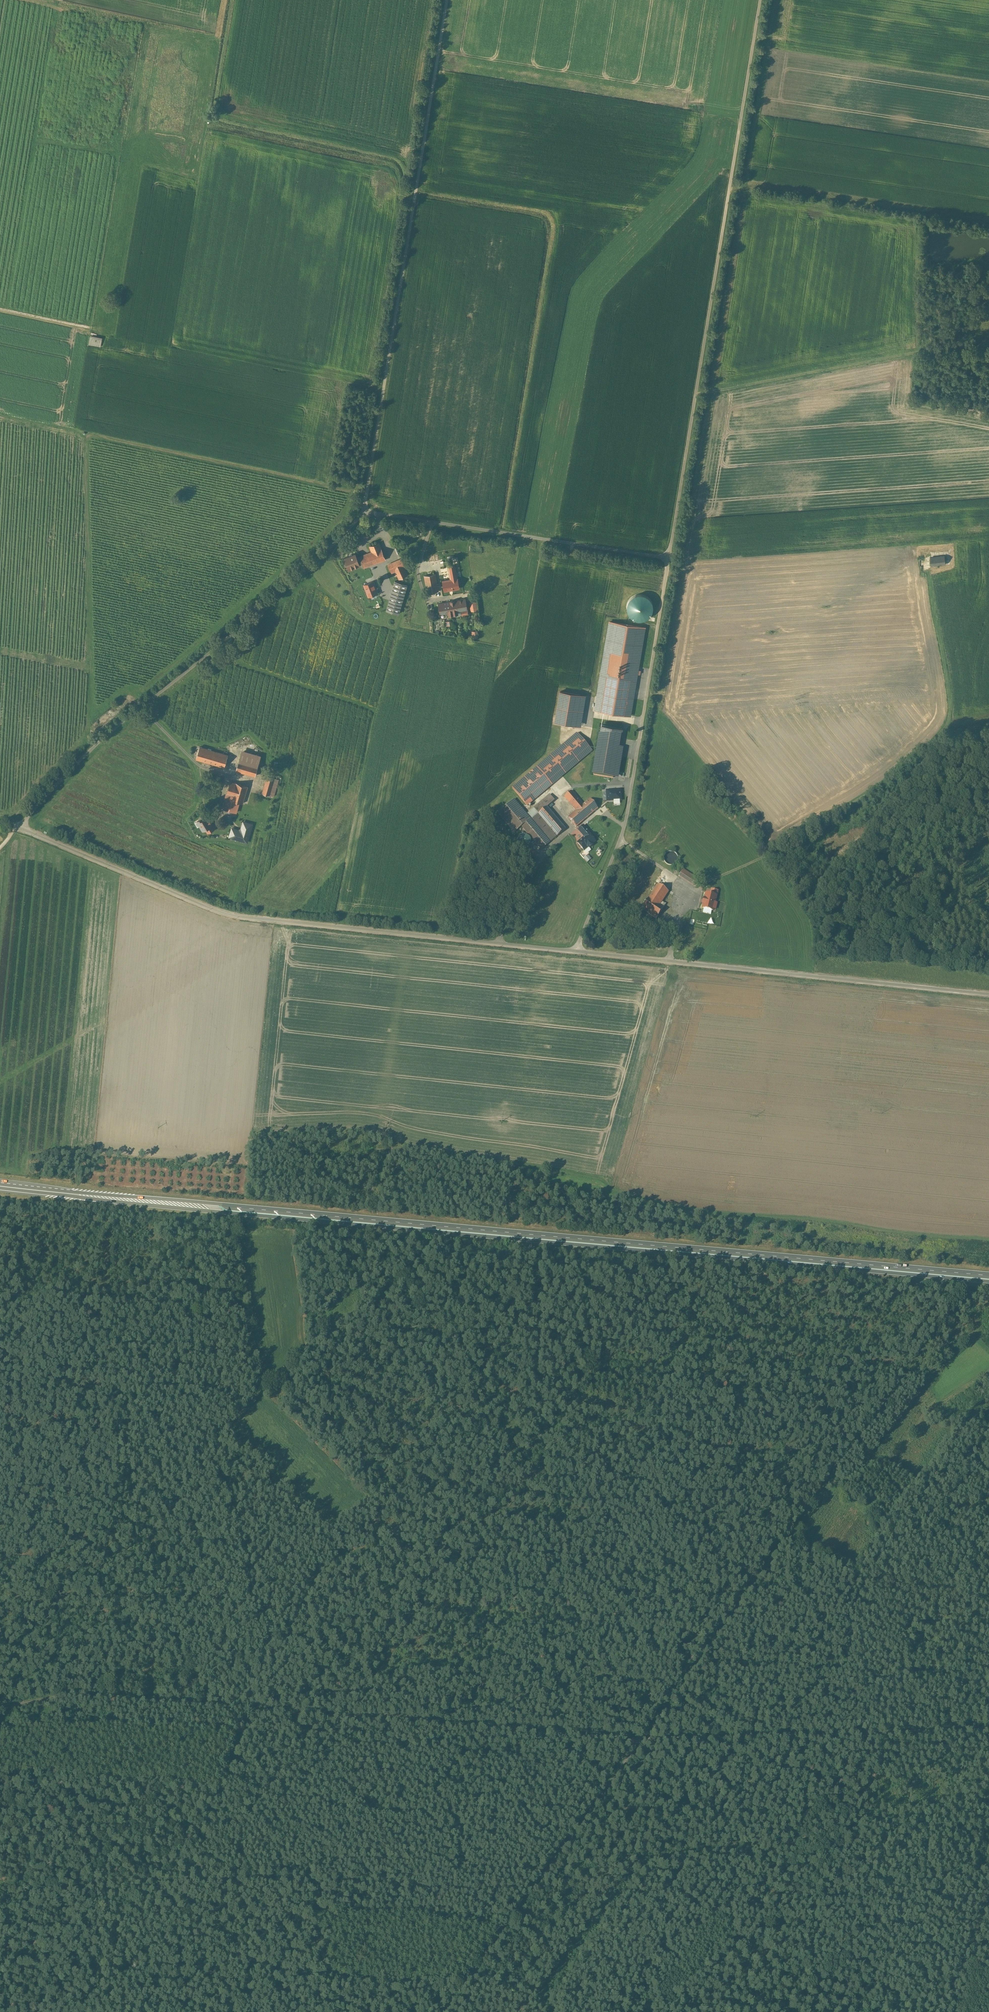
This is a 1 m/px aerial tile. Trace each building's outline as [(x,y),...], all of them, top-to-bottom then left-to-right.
[(102,338),(90,335),(88,344),(100,347),(102,338)] [(359,532),(362,539),(369,537),(367,530),(359,532)] [(369,546),(371,552),(376,563),(385,559),(379,542),(369,546)] [(371,552),(359,557),(362,564),(364,567),(376,563),(371,552)] [(355,554),(344,558),(347,564),(349,569),(359,565),(357,558),(355,554)] [(407,556),(388,565),(391,573),(395,571),(399,579),(407,576),(404,569),(411,566),(407,556)] [(945,556),(930,558),(931,566),(946,564),(945,556)] [(455,566),(448,567),(451,580),(457,579),(455,566)] [(435,574),(424,576),(427,593),(438,592),(435,574)] [(443,581),(440,582),(441,591),(444,590),(445,591),(459,588),(457,579),(451,580),(449,574),(442,576),(443,581)] [(373,581),(363,585),(368,597),(377,594),(373,581)] [(407,585),(394,581),(386,610),(398,614),(407,585)] [(649,594),(626,597),(629,620),(653,616),(649,594)] [(466,599),(438,604),(440,614),(461,611),(462,616),(468,615),(466,599)] [(646,627),(609,621),(594,710),(631,716),(646,627)] [(586,695),(559,690),(554,721),(581,726),(586,695)] [(621,728),(601,724),(593,774),(613,778),(618,748),(621,728)] [(592,751),(576,733),(512,788),(527,805),(592,751)] [(228,755),(199,746),(195,759),(224,767),(228,755)] [(623,749),(618,748),(613,778),(618,778),(623,749)] [(261,756),(242,750),(236,770),(255,776),(261,756)] [(274,778),(268,776),(262,793),(269,795),(274,778)] [(248,786),(230,781),(225,797),(239,802),(243,803),(248,786)] [(620,790),(607,791),(607,801),(621,800),(620,790)] [(583,805),(571,791),(564,796),(576,810),(579,808),(583,805)] [(555,800),(550,794),(534,808),(538,813),(539,814),(547,807),(555,800)] [(239,802),(225,797),(222,808),(232,811),(236,812),(239,802)] [(522,809),(514,799),(498,813),(514,831),(521,826),(526,831),(541,849),(550,842),(541,831),(522,809)] [(598,808),(590,799),(583,805),(579,808),(587,817),(598,808)] [(547,807),(539,814),(557,836),(565,829),(547,807)] [(534,808),(528,813),(532,819),(538,813),(534,808)] [(587,817),(579,808),(576,810),(568,817),(576,826),(587,817)] [(539,814),(538,813),(532,819),(543,831),(551,841),(557,836),(539,814)] [(212,824),(207,817),(203,820),(203,818),(199,821),(201,825),(200,826),(203,830),(205,829),(207,833),(215,828),(212,824)] [(252,824),(243,822),(241,828),(243,830),(242,831),(240,832),(239,830),(235,829),(233,838),(241,840),(242,839),(247,841),(252,824)] [(585,837),(578,843),(584,850),(588,846),(589,847),(592,844),(591,843),(595,841),(587,832),(588,831),(584,825),(579,829),(585,837)] [(524,846),(525,847),(527,846),(529,846),(530,844),(531,843),(531,841),(531,839),(530,837),(528,836),(526,835),(524,835),(522,836),(521,837),(520,839),(520,841),(520,843),(521,844),(522,846),(524,846)] [(538,856),(529,849),(526,853),(535,860),(538,856)] [(673,864),(675,863),(676,861),(677,859),(677,857),(676,855),(674,853),(673,852),(671,852),(669,852),(667,853),(665,854),(664,856),(664,858),(664,860),(665,862),(666,863),(668,864),(670,865),(673,864)] [(588,854),(584,857),(588,862),(592,858),(588,854)] [(641,909),(656,918),(666,903),(662,901),(668,891),(655,882),(661,873),(654,868),(643,885),(653,892),(649,897),(641,909)] [(683,869),(679,875),(695,886),(700,879),(683,869)] [(635,888),(627,899),(641,909),(649,897),(635,888)] [(710,894),(706,893),(705,899),(704,899),(702,903),(703,904),(702,908),(713,910),(713,908),(715,909),(717,903),(715,903),(718,891),(711,889),(710,894)] [(663,936),(657,934),(654,941),(660,944),(663,936)]
